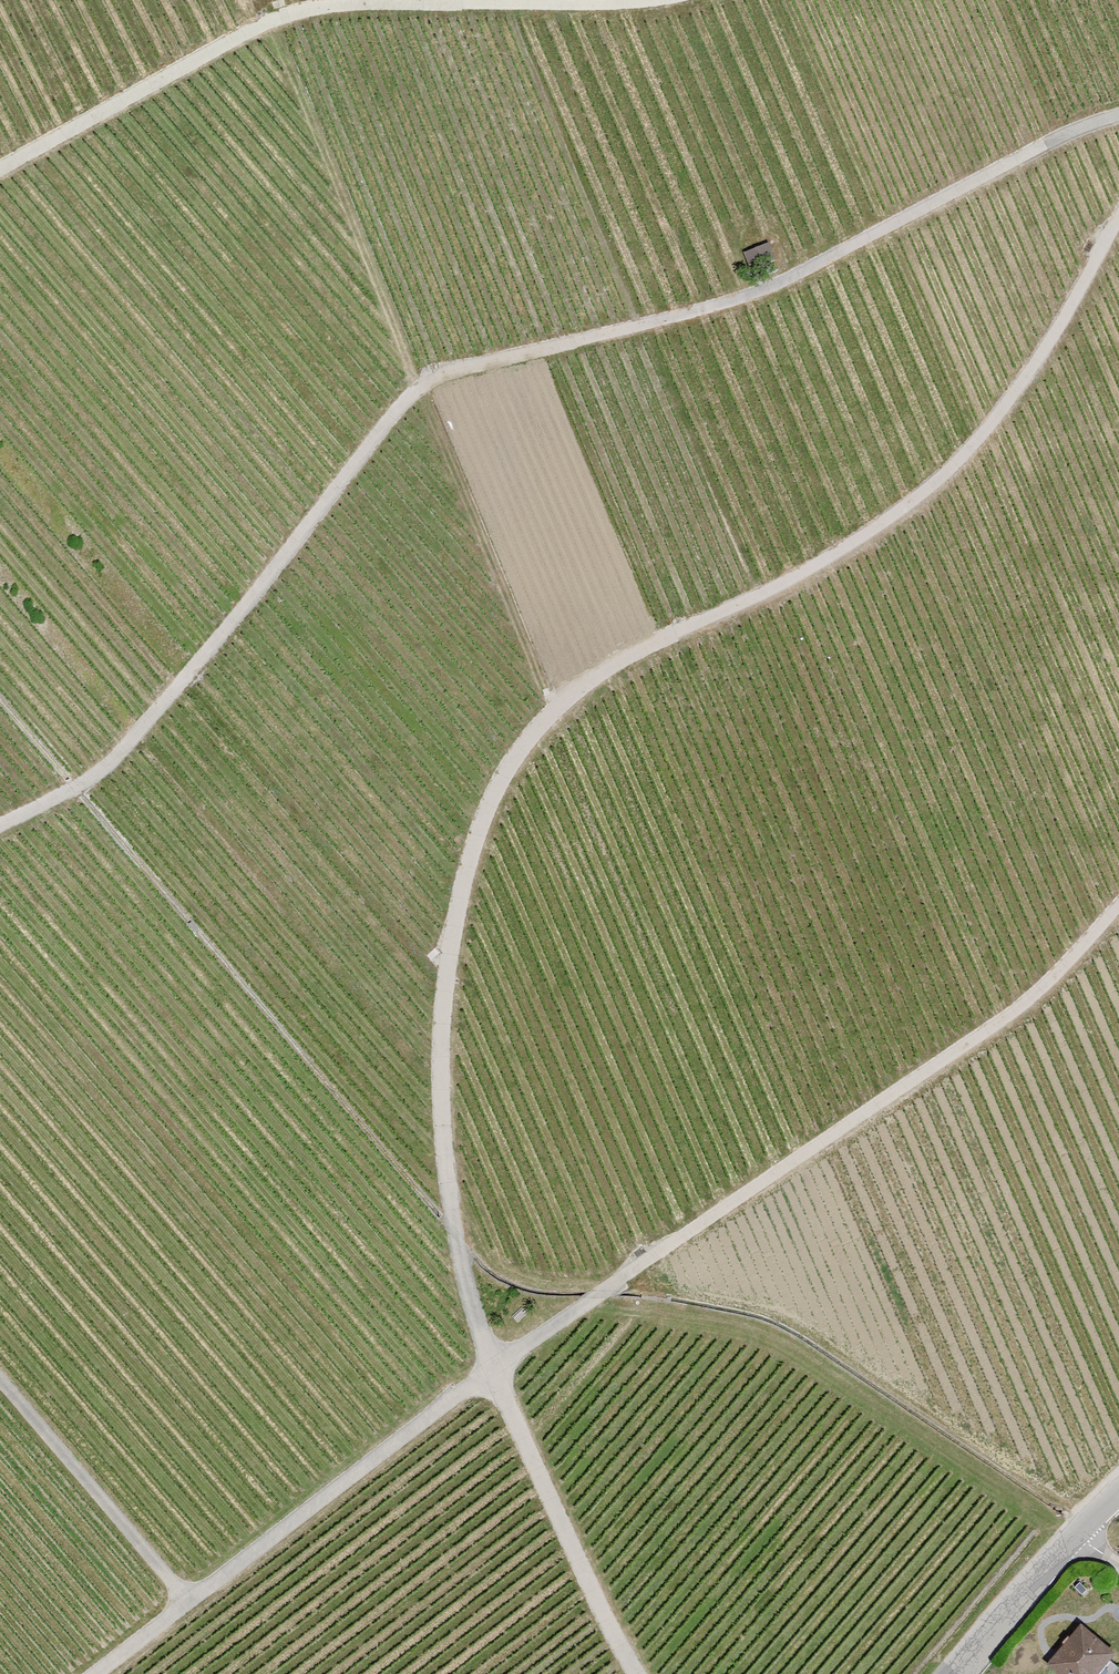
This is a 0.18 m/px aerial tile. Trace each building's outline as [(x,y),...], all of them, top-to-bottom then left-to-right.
[(1040,1665),(1052,1673),(1094,1673),(1112,1651),(1075,1622),(1040,1665)]
